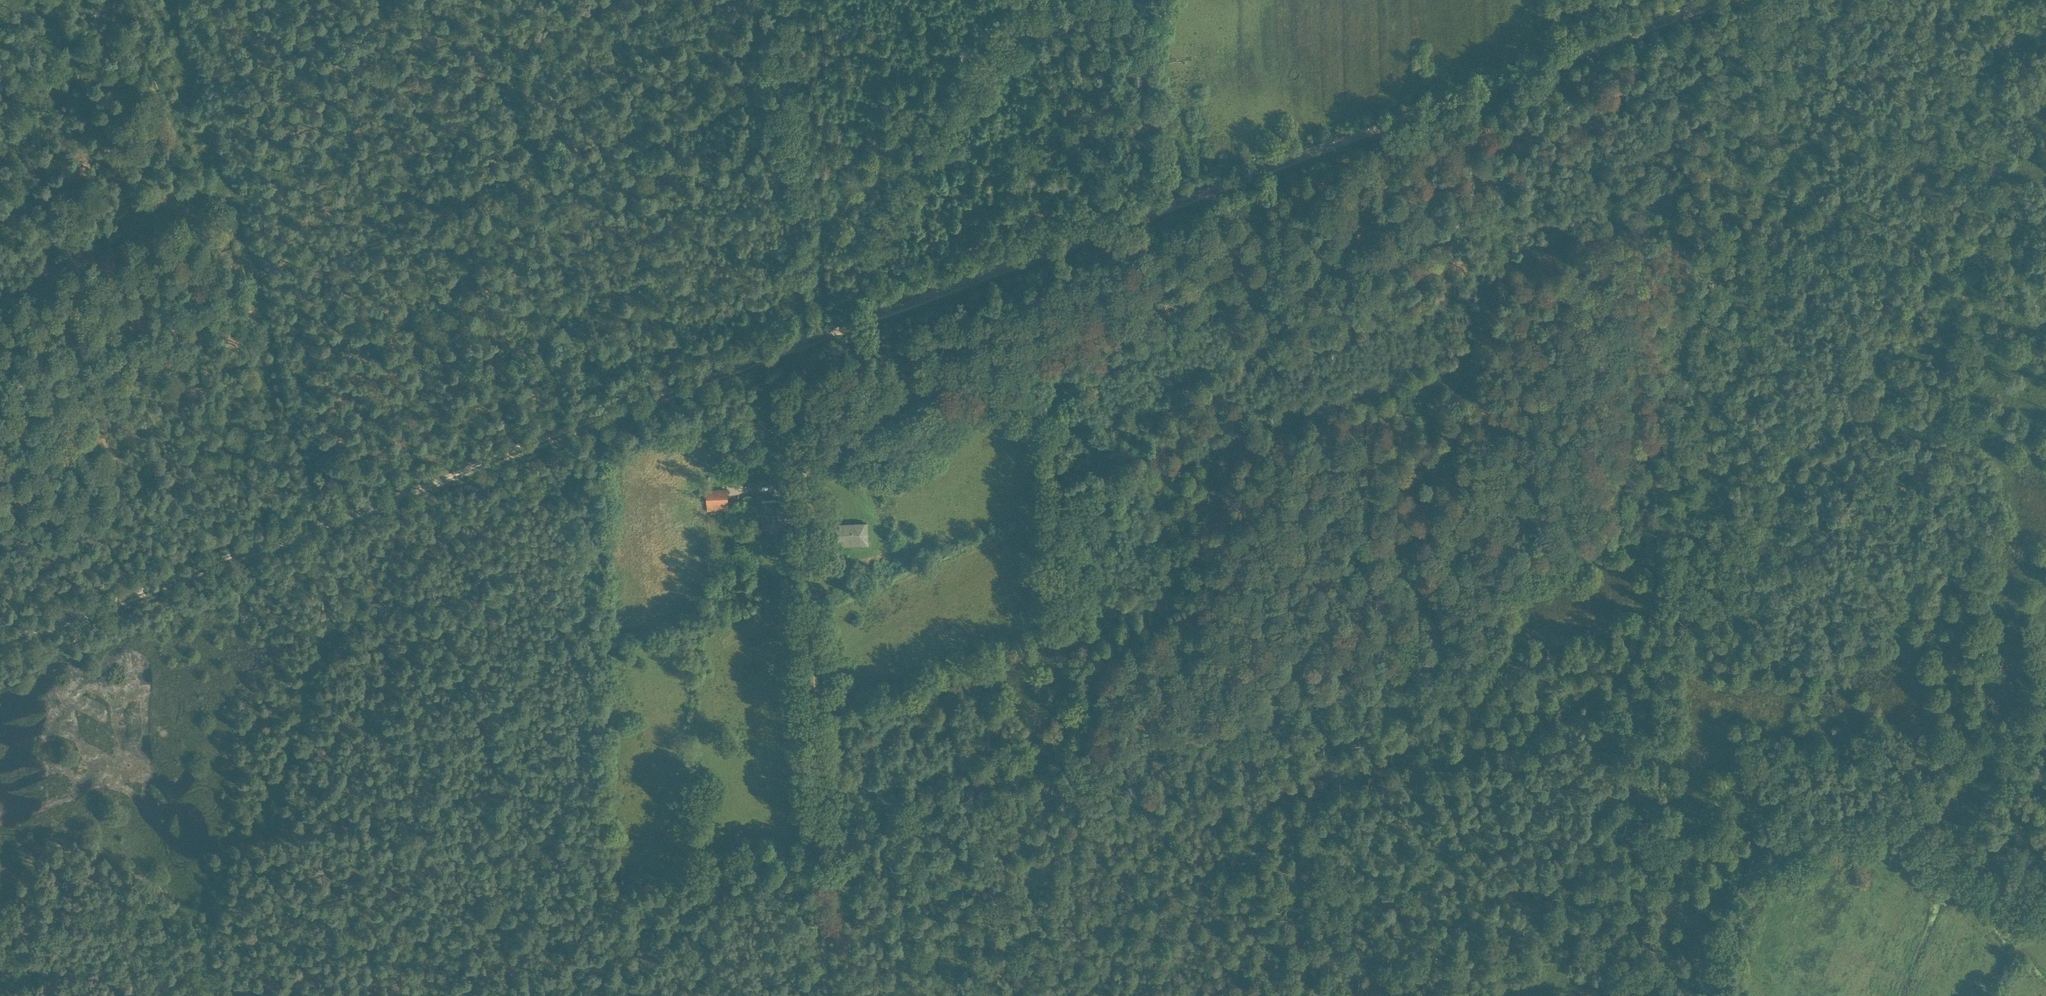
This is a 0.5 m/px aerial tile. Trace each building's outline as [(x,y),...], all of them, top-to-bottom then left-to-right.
[(707,511),(728,510),(727,488),(706,489),(707,511)] [(785,499),(762,500),(763,528),(786,527),(785,499)] [(832,546),(842,545),(868,544),(867,523),(831,524),(832,546)]
